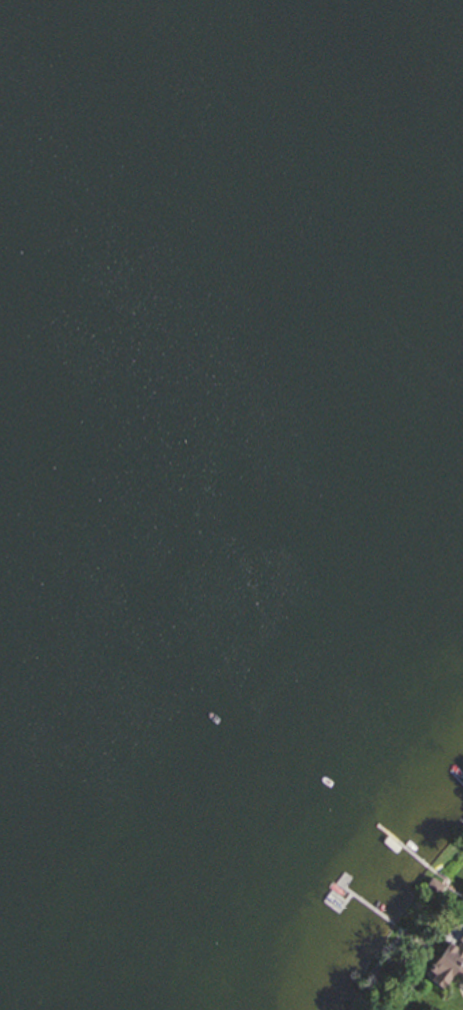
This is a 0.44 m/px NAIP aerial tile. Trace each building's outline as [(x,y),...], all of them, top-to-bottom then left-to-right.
[(435,893),(423,885),(429,876),(441,884),(435,893)] [(451,942),(462,927),(462,957),(462,958),(462,959),(462,979),(453,971),(440,987),(426,977),(430,972),(425,967),(447,939),(451,942)]
